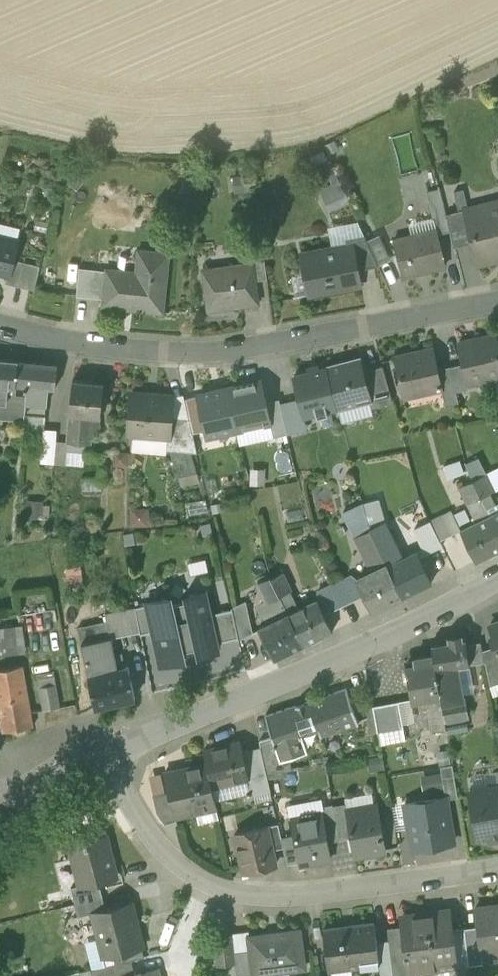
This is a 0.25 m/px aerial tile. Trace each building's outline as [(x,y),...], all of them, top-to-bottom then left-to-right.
[(322,163),(331,185),(340,181),(331,160),(322,163)] [(79,166),(66,183),(77,191),(89,174),(79,166)] [(250,175),(233,176),(234,194),(252,193),(250,175)] [(350,202),(340,181),(331,185),(319,190),(329,212),(350,202)] [(458,211),(466,209),(469,208),(464,189),(453,191),(458,211)] [(438,234),(450,231),(446,214),(443,202),(430,205),(434,218),(438,234)] [(479,264),(497,259),(497,205),(467,213),(474,242),(479,264)] [(458,211),(446,214),(450,231),(454,247),(474,242),(467,213),(466,209),(458,211)] [(409,224),(412,236),(413,241),(438,235),(438,234),(434,218),(409,224)] [(346,239),(365,235),(358,221),(328,226),(332,249),(347,246),(346,239)] [(0,222),(0,237),(17,241),(21,227),(0,222)] [(367,240),(379,266),(392,260),(380,234),(367,240)] [(354,245),(359,270),(379,266),(367,240),(365,235),(346,239),(347,246),(354,245)] [(394,240),(403,277),(446,266),(438,235),(413,241),(412,236),(394,240)] [(0,237),(0,271),(8,273),(10,273),(13,259),(17,241),(0,237)] [(305,274),(310,295),(361,285),(360,279),(359,279),(357,270),(359,270),(354,245),(347,246),(332,249),(302,255),(305,274)] [(253,263),(255,281),(267,279),(263,247),(251,249),(253,263)] [(104,305),(162,311),(167,255),(140,252),(138,274),(107,271),(104,299),(104,305)] [(6,282),(19,285),(25,262),(13,259),(10,273),(8,273),(6,282)] [(40,266),(25,262),(19,285),(35,289),(40,266)] [(203,269),(209,310),(259,303),(255,281),(253,263),(203,269)] [(76,296),(104,299),(107,271),(79,268),(76,296)] [(295,298),(310,295),(305,274),(291,277),(295,298)] [(467,382),(497,375),(497,344),(496,335),(459,344),(463,364),(467,382)] [(395,358),(404,397),(441,388),(442,388),(438,369),(433,349),(395,358)] [(328,367),(338,407),(370,399),(363,372),(360,359),(328,367)] [(16,384),(17,363),(0,361),(0,400),(2,401),(2,400),(6,400),(6,396),(8,396),(9,385),(15,385),(16,384)] [(57,366),(17,363),(16,384),(28,385),(27,397),(26,402),(47,404),(49,387),(55,388),(57,366)] [(463,364),(450,366),(456,391),(469,388),(467,382),(463,364)] [(393,403),(383,366),(363,372),(370,399),(373,408),(393,403)] [(458,403),(456,391),(450,366),(438,369),(442,388),(441,388),(445,406),(458,403)] [(338,407),(328,367),(294,376),(300,400),(304,416),(316,413),(317,417),(328,414),(327,410),(338,407)] [(86,443),(91,443),(92,434),(99,435),(100,416),(101,417),(104,382),(72,380),(67,441),(86,443)] [(228,388),(237,429),(270,422),(271,422),(266,402),(262,381),(228,388)] [(237,429),(228,388),(198,395),(205,431),(206,437),(237,429)] [(129,433),(132,433),(168,436),(170,436),(171,416),(172,397),(131,393),(129,433)] [(190,418),(185,398),(184,394),(174,396),(174,416),(190,418)] [(205,431),(198,395),(185,398),(190,418),(193,433),(205,431)] [(1,412),(25,414),(26,402),(27,397),(8,396),(6,396),(6,400),(2,400),(2,401),(1,412)] [(279,399),(266,402),(271,422),(270,422),(274,437),(287,434),(280,404),(279,399)] [(370,399),(338,407),(342,423),(374,414),(373,408),(370,399)] [(0,400),(0,419),(24,420),(25,414),(1,412),(2,401),(0,400)] [(304,416),(300,400),(280,404),(287,434),(308,429),(304,416)] [(47,404),(26,402),(25,414),(46,415),(47,404)] [(25,414),(24,420),(24,430),(44,432),(46,415),(25,414)] [(168,450),(171,450),(184,452),(191,452),(197,453),(193,433),(190,418),(174,416),(171,416),(170,436),(168,436),(167,450),(168,450)] [(274,437),(270,422),(237,429),(240,444),(274,437)] [(55,451),(56,440),(57,430),(47,430),(45,450),(55,451)] [(167,450),(168,436),(132,433),(131,450),(168,453),(168,450),(167,450)] [(67,441),(56,440),(55,451),(55,455),(66,455),(66,451),(67,441)] [(66,451),(85,453),(86,443),(67,441),(66,451)] [(54,464),(55,451),(45,450),(45,463),(54,464)] [(190,475),(184,452),(171,450),(177,478),(179,477),(190,475)] [(66,451),(66,455),(65,465),(83,466),(85,453),(66,451)] [(128,451),(113,451),(113,466),(128,466),(128,451)] [(184,452),(190,475),(197,473),(191,452),(184,452)] [(467,468),(473,480),(482,476),(480,472),(485,469),(479,457),(466,463),(467,468)] [(460,460),(443,466),(448,479),(465,473),(460,460)] [(265,485),(265,468),(250,468),(250,485),(265,485)] [(482,476),(473,480),(481,498),(490,493),(495,491),(485,469),(480,472),(482,476)] [(199,482),(197,473),(190,475),(179,477),(181,486),(199,482)] [(83,490),(101,490),(101,480),(83,480),(83,490)] [(468,504),(481,498),(473,480),(464,485),(462,481),(457,483),(467,504),(468,504)] [(481,498),(490,516),(497,512),(497,509),(490,493),(481,498)] [(477,522),(490,516),(481,498),(468,504),(477,522)] [(44,500),(25,499),(24,517),(43,518),(44,500)] [(207,499),(188,502),(189,515),(208,512),(207,499)] [(149,507),(131,507),(130,526),(149,526),(149,507)] [(345,513),(354,531),(363,527),(355,509),(345,513)] [(451,510),(443,515),(452,535),(461,530),(451,510)] [(490,516),(497,532),(497,512),(490,516)] [(443,515),(430,521),(440,541),(452,535),(443,515)] [(497,550),(497,532),(490,516),(477,522),(461,530),(476,561),(497,550)] [(425,548),(440,541),(430,521),(429,519),(414,526),(425,548)] [(392,541),(384,523),(370,530),(361,535),(359,530),(354,533),(365,554),(379,547),(392,541)] [(416,551),(401,559),(392,541),(379,547),(403,597),(432,583),(416,551)] [(373,611),(403,597),(379,547),(365,554),(371,568),(378,570),(358,580),(373,611)] [(206,558),(187,562),(190,575),(208,571),(206,558)] [(271,578),(280,595),(292,589),(283,572),(271,578)] [(67,576),(68,585),(84,583),(83,574),(67,576)] [(351,575),(332,584),(342,605),(362,597),(351,575)] [(258,583),(266,601),(267,602),(280,595),(271,578),(271,577),(258,583)] [(329,612),(342,605),(332,584),(318,591),(329,612)] [(210,614),(205,591),(185,596),(186,601),(173,604),(171,597),(147,602),(147,604),(153,632),(161,665),(186,659),(184,650),(196,647),(198,655),(218,650),(217,643),(210,614)] [(288,613),(280,595),(267,602),(266,601),(260,604),(269,622),(270,623),(288,613)] [(318,599),(288,613),(304,645),(333,631),(318,599)] [(238,638),(239,639),(253,633),(246,600),(232,607),(232,609),(238,638)] [(141,634),(153,632),(147,604),(135,607),(140,632),(141,634)] [(111,636),(111,637),(140,632),(135,607),(105,613),(107,621),(108,620),(111,636)] [(217,643),(238,638),(232,609),(210,614),(217,643)] [(304,645),(288,613),(270,623),(269,622),(259,627),(274,659),(304,645)] [(78,627),(82,643),(111,636),(108,620),(107,621),(78,627)] [(0,628),(0,653),(0,655),(26,652),(23,625),(0,628)] [(432,643),(434,655),(440,690),(459,686),(456,667),(470,665),(470,664),(467,644),(465,633),(446,636),(447,641),(432,643)] [(82,643),(96,707),(135,698),(128,667),(118,669),(111,637),(111,636),(82,643)] [(470,664),(484,662),(482,650),(480,642),(467,644),(470,664)] [(482,650),(484,662),(485,662),(490,685),(497,682),(497,656),(495,646),(482,650)] [(441,696),(440,690),(434,655),(414,659),(415,664),(406,666),(411,699),(412,701),(427,698),(441,696)] [(470,665),(456,667),(459,686),(461,695),(474,692),(470,665)] [(9,686),(12,701),(15,701),(16,711),(30,709),(23,666),(0,670),(0,688),(9,686)] [(39,687),(43,709),(67,705),(63,682),(39,687)] [(30,709),(16,711),(15,701),(12,701),(9,686),(0,688),(0,718),(2,731),(34,726),(31,711),(30,711),(30,709)] [(443,706),(445,722),(466,718),(469,718),(466,697),(462,698),(461,695),(459,686),(440,690),(441,696),(443,706)] [(347,688),(310,701),(319,728),(318,728),(321,736),(359,724),(347,688)] [(427,698),(429,708),(443,706),(441,696),(427,698)] [(411,699),(399,701),(403,724),(416,722),(412,701),(411,699)] [(302,734),(318,728),(319,728),(310,701),(293,706),(302,734)] [(373,705),(377,731),(404,727),(403,724),(399,701),(373,705)] [(308,751),(302,734),(293,706),(265,716),(272,737),(280,760),(288,757),(308,751)] [(377,734),(372,706),(365,707),(371,735),(377,734)] [(433,731),(447,729),(445,722),(443,706),(429,708),(433,731)] [(466,718),(445,722),(447,729),(447,733),(468,730),(466,718)] [(404,727),(377,731),(381,745),(406,741),(404,727)] [(259,741),(261,747),(267,774),(293,770),(288,757),(280,760),(272,737),(259,741)] [(204,750),(207,764),(212,786),(247,778),(249,778),(243,751),(241,742),(204,750)] [(249,778),(267,774),(261,747),(243,751),(249,778)] [(451,763),(448,749),(436,751),(439,766),(451,763)] [(381,756),(367,758),(369,772),(384,769),(381,756)] [(216,800),(212,786),(207,764),(164,774),(169,793),(174,817),(175,816),(202,810),(217,807),(216,800)] [(446,797),(446,800),(458,798),(452,765),(441,767),(446,797)] [(150,774),(153,796),(165,793),(161,772),(150,774)] [(251,795),(251,796),(254,795),(271,792),(267,774),(249,778),(247,778),(250,792),(246,793),(247,796),(251,795)] [(247,778),(212,786),(216,800),(246,793),(250,792),(247,778)] [(490,842),(497,840),(497,786),(489,788),(486,785),(475,787),(472,791),(469,791),(477,839),(489,837),(490,842)] [(272,799),(271,792),(254,795),(256,803),(272,799)] [(169,793),(165,793),(153,796),(157,814),(165,824),(176,820),(175,816),(174,817),(169,793)] [(346,803),(347,810),(374,805),(371,793),(345,798),(346,803)] [(409,828),(413,850),(454,843),(446,800),(446,797),(405,804),(409,828)] [(288,804),(291,818),(322,813),(320,806),(323,806),(322,798),(288,804)] [(346,803),(333,805),(338,830),(338,831),(350,829),(347,810),(346,803)] [(326,832),(338,830),(333,805),(333,804),(323,806),(320,806),(322,813),(326,832)] [(409,828),(405,804),(390,807),(395,830),(409,828)] [(352,837),(355,857),(386,851),(378,805),(374,805),(347,810),(350,829),(352,837)] [(220,817),(217,807),(202,810),(204,821),(220,817)] [(299,862),(300,864),(331,858),(328,842),(326,832),(322,813),(291,818),(295,835),(299,862)] [(272,850),(284,847),(282,838),(278,824),(267,826),(272,850)] [(236,833),(245,872),(276,865),(272,850),(267,826),(236,833)] [(350,829),(338,831),(340,840),(352,837),(350,829)] [(328,842),(340,840),(338,831),(338,830),(326,832),(328,842)] [(80,884),(81,886),(99,881),(117,876),(106,834),(69,844),(80,884)] [(295,835),(282,838),(284,847),(288,864),(299,862),(295,835)] [(71,887),(76,903),(103,896),(99,881),(81,886),(80,884),(71,887)] [(106,907),(103,896),(76,903),(79,915),(93,912),(93,911),(106,907)] [(103,952),(104,954),(113,952),(119,950),(142,944),(143,944),(132,901),(106,907),(93,911),(93,912),(100,938),(105,937),(108,950),(103,952)] [(475,908),(478,927),(480,946),(497,944),(497,905),(475,908)] [(406,955),(408,955),(431,952),(432,962),(435,962),(455,959),(449,912),(402,918),(403,926),(404,938),(406,955)] [(323,930),(328,969),(331,969),(352,966),(379,963),(380,963),(377,941),(375,923),(323,930)] [(387,928),(389,940),(404,938),(403,926),(387,928)] [(464,929),(468,966),(484,964),(483,956),(482,957),(480,946),(478,927),(464,929)] [(231,936),(233,953),(251,951),(250,937),(249,931),(231,933),(231,936)] [(251,951),(254,973),(289,969),(303,967),(299,931),(250,937),(251,951)] [(214,938),(218,964),(234,962),(233,953),(231,936),(214,938)] [(100,938),(103,952),(108,950),(105,937),(100,938)] [(389,940),(393,975),(410,975),(410,973),(408,955),(406,955),(404,938),(389,940)] [(389,940),(377,941),(380,963),(379,963),(380,975),(393,975),(389,940)] [(114,955),(116,963),(132,959),(145,956),(142,944),(119,950),(120,954),(114,955)] [(483,956),(497,954),(497,944),(480,946),(482,957),(483,956)] [(236,975),(255,975),(254,973),(251,951),(233,953),(234,962),(236,975)] [(116,963),(114,955),(113,952),(104,954),(82,959),(85,971),(91,969),(116,963)] [(436,969),(435,962),(432,962),(431,952),(408,955),(410,973),(436,969)] [(132,959),(116,963),(91,969),(93,975),(130,975),(136,975),(132,959)] [(435,962),(436,969),(456,967),(455,959),(435,962)] [(331,969),(331,975),(353,975),(352,966),(331,969)] [(410,973),(410,975),(447,975),(457,975),(456,967),(436,969),(410,973)]
